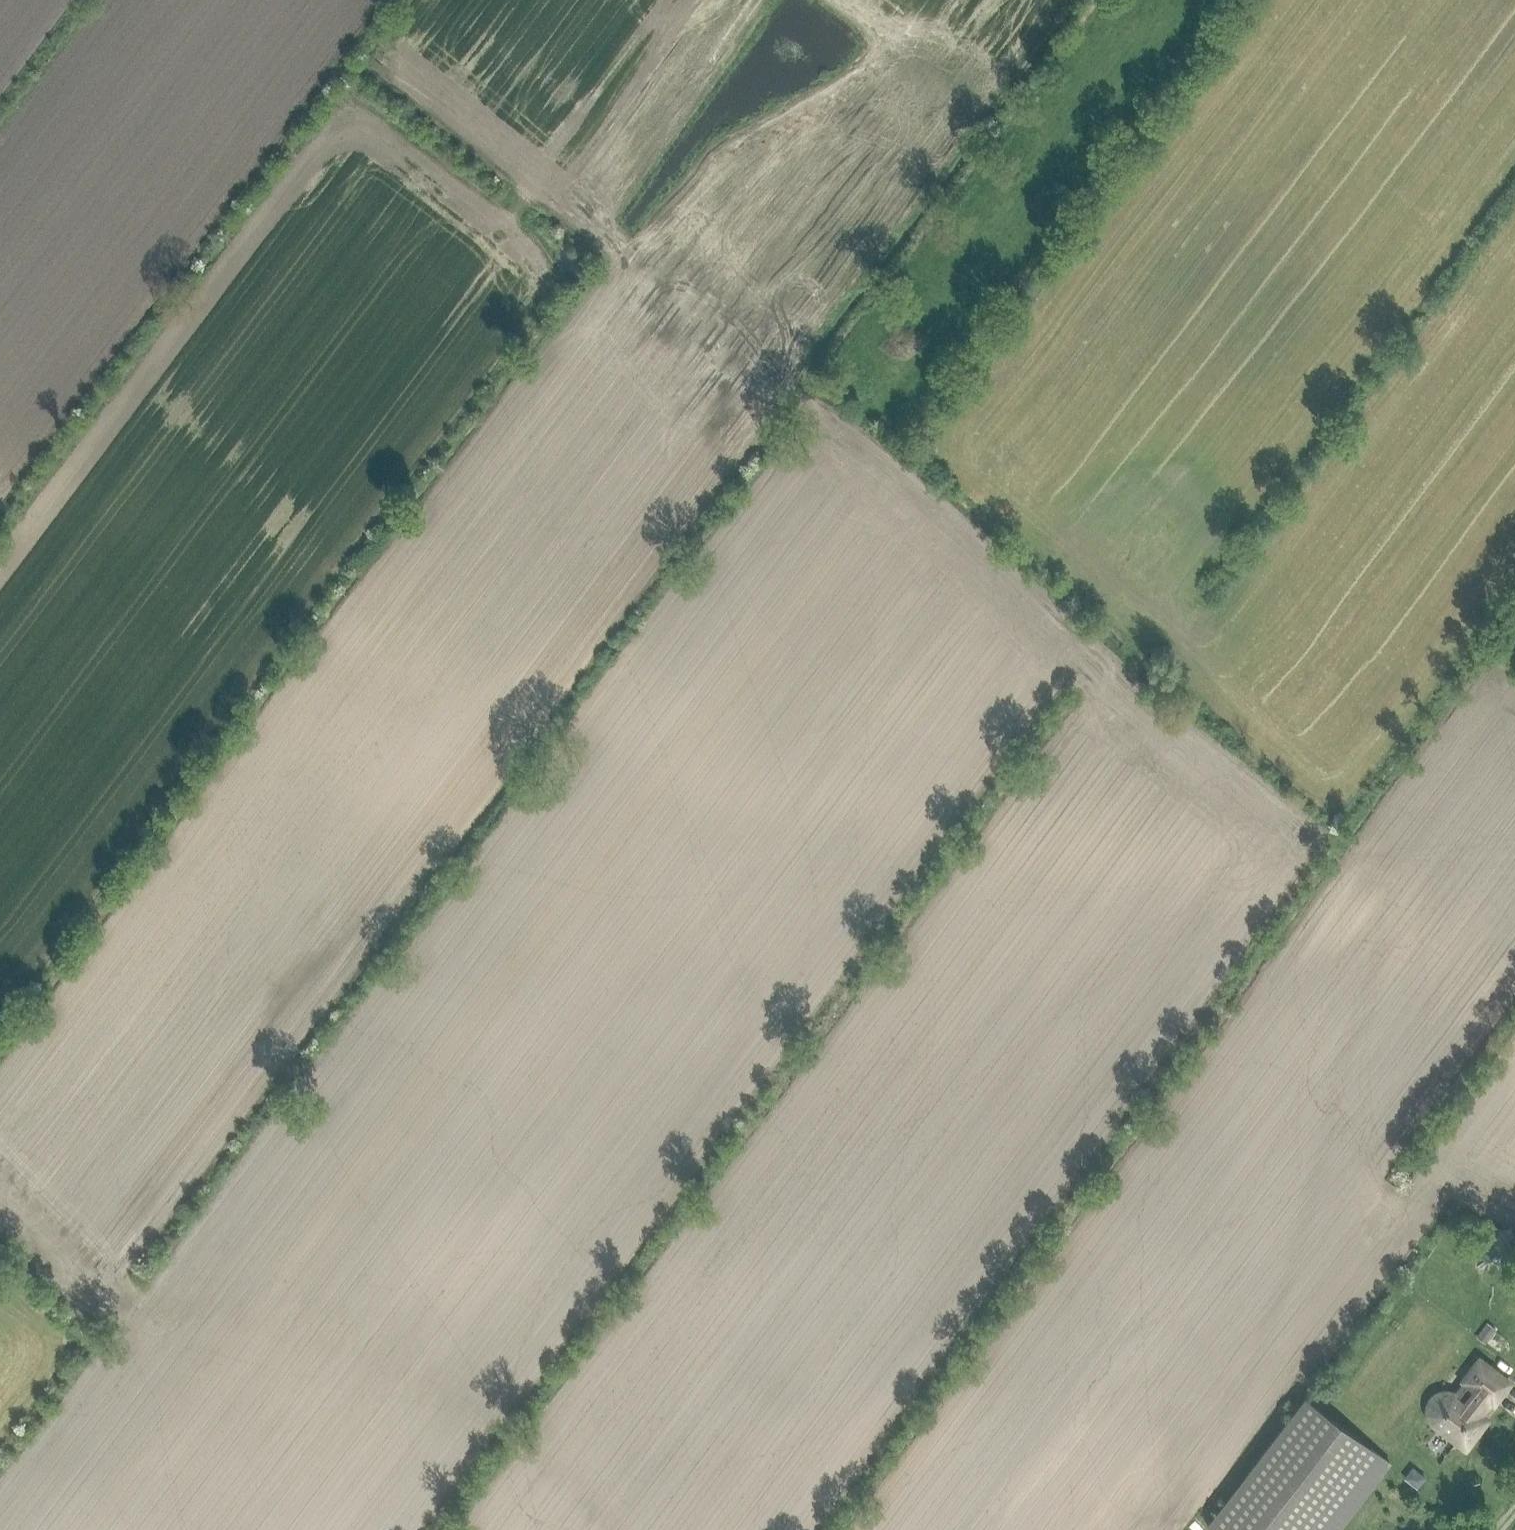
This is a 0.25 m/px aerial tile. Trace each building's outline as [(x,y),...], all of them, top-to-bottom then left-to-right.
[(1464,1380),(1467,1383),(1456,1397),(1454,1396),(1451,1395),(1449,1395),(1446,1395),(1444,1395),(1443,1395),(1441,1396),(1439,1397),(1436,1399),(1434,1402),(1432,1405),(1431,1407),(1431,1409),(1431,1411),(1431,1412),(1431,1414),(1431,1416),(1433,1419),(1433,1421),(1434,1422),(1436,1423),(1461,1443),(1465,1446),(1475,1433),(1472,1430),(1482,1417),(1475,1411),(1485,1397),(1493,1403),(1509,1382),(1479,1360),(1464,1380)] [(1303,1396),(1204,1526),(1210,1529),(1339,1529),(1391,1463),(1303,1396)] [(1417,1486),(1423,1476),(1409,1468),(1404,1478),(1417,1486)]
